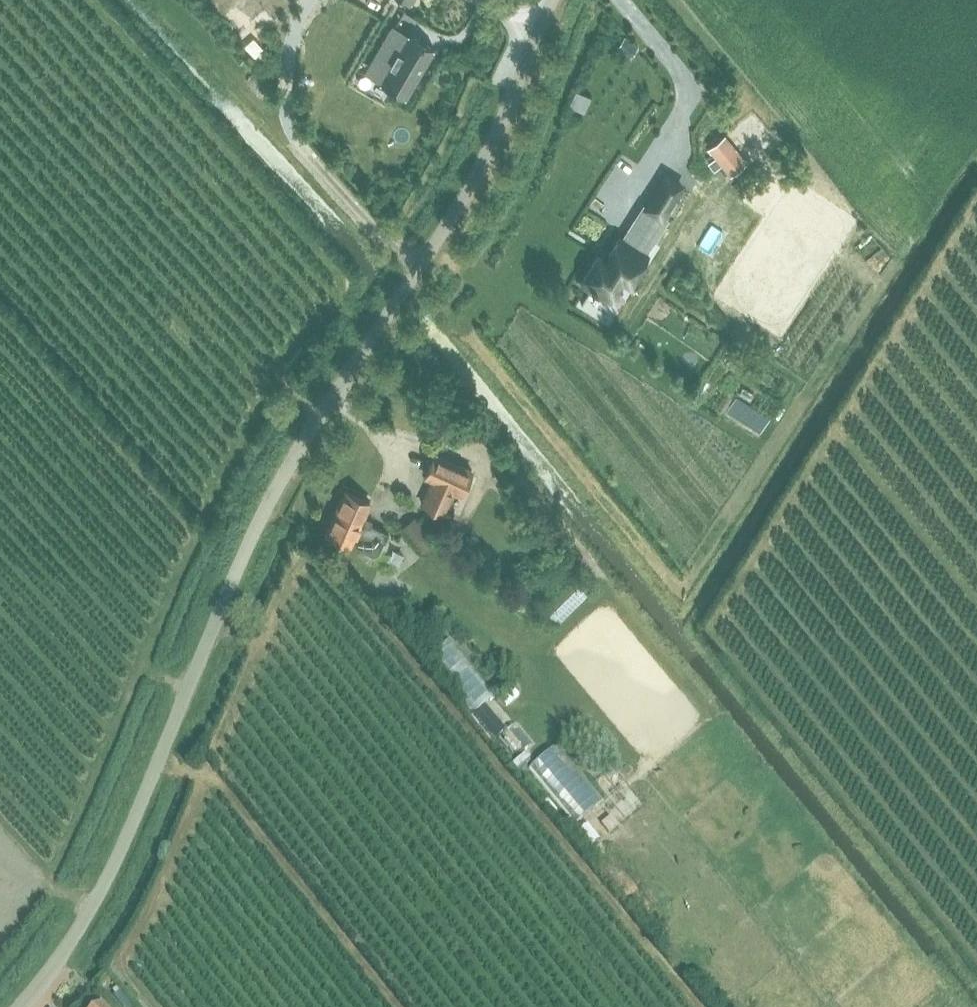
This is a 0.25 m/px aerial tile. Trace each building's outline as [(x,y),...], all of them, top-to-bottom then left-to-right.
[(405,10),(402,15),(414,21),(417,17),(405,10)] [(405,97),(406,96),(434,48),(407,32),(406,35),(391,26),(371,61),(385,70),(378,81),(405,97)] [(638,45),(624,35),(616,47),(630,57),(638,45)] [(583,112),(590,96),(577,90),(570,106),(583,112)] [(731,175),(748,161),(725,134),(709,148),(715,156),(708,162),(714,170),(722,163),(731,175)] [(647,206),(646,207),(661,217),(662,215),(681,185),(666,175),(647,206)] [(597,255),(581,282),(608,299),(616,285),(622,276),(628,280),(645,254),(652,242),(632,229),(624,241),(621,238),(619,238),(610,252),(610,251),(605,260),(597,255)] [(435,454),(425,476),(433,479),(422,503),(444,513),(455,489),(462,492),(472,471),(435,454)] [(359,549),(360,547),(373,554),(379,552),(384,541),(385,542),(389,533),(370,524),(372,520),(363,516),(370,502),(345,491),(326,534),(359,549)] [(416,516),(401,528),(415,546),(417,549),(420,551),(426,552),(431,549),(434,543),(432,537),(430,534),(416,516)] [(391,590),(396,579),(385,573),(380,584),(391,590)] [(572,577),(543,605),(558,621),(587,592),(572,577)] [(434,638),(427,645),(443,662),(450,655),(434,638)] [(523,714),(529,722),(537,715),(530,707),(523,714)] [(551,742),(525,764),(572,818),(597,797),(551,742)] [(602,824),(608,832),(617,825),(611,817),(602,824)]
